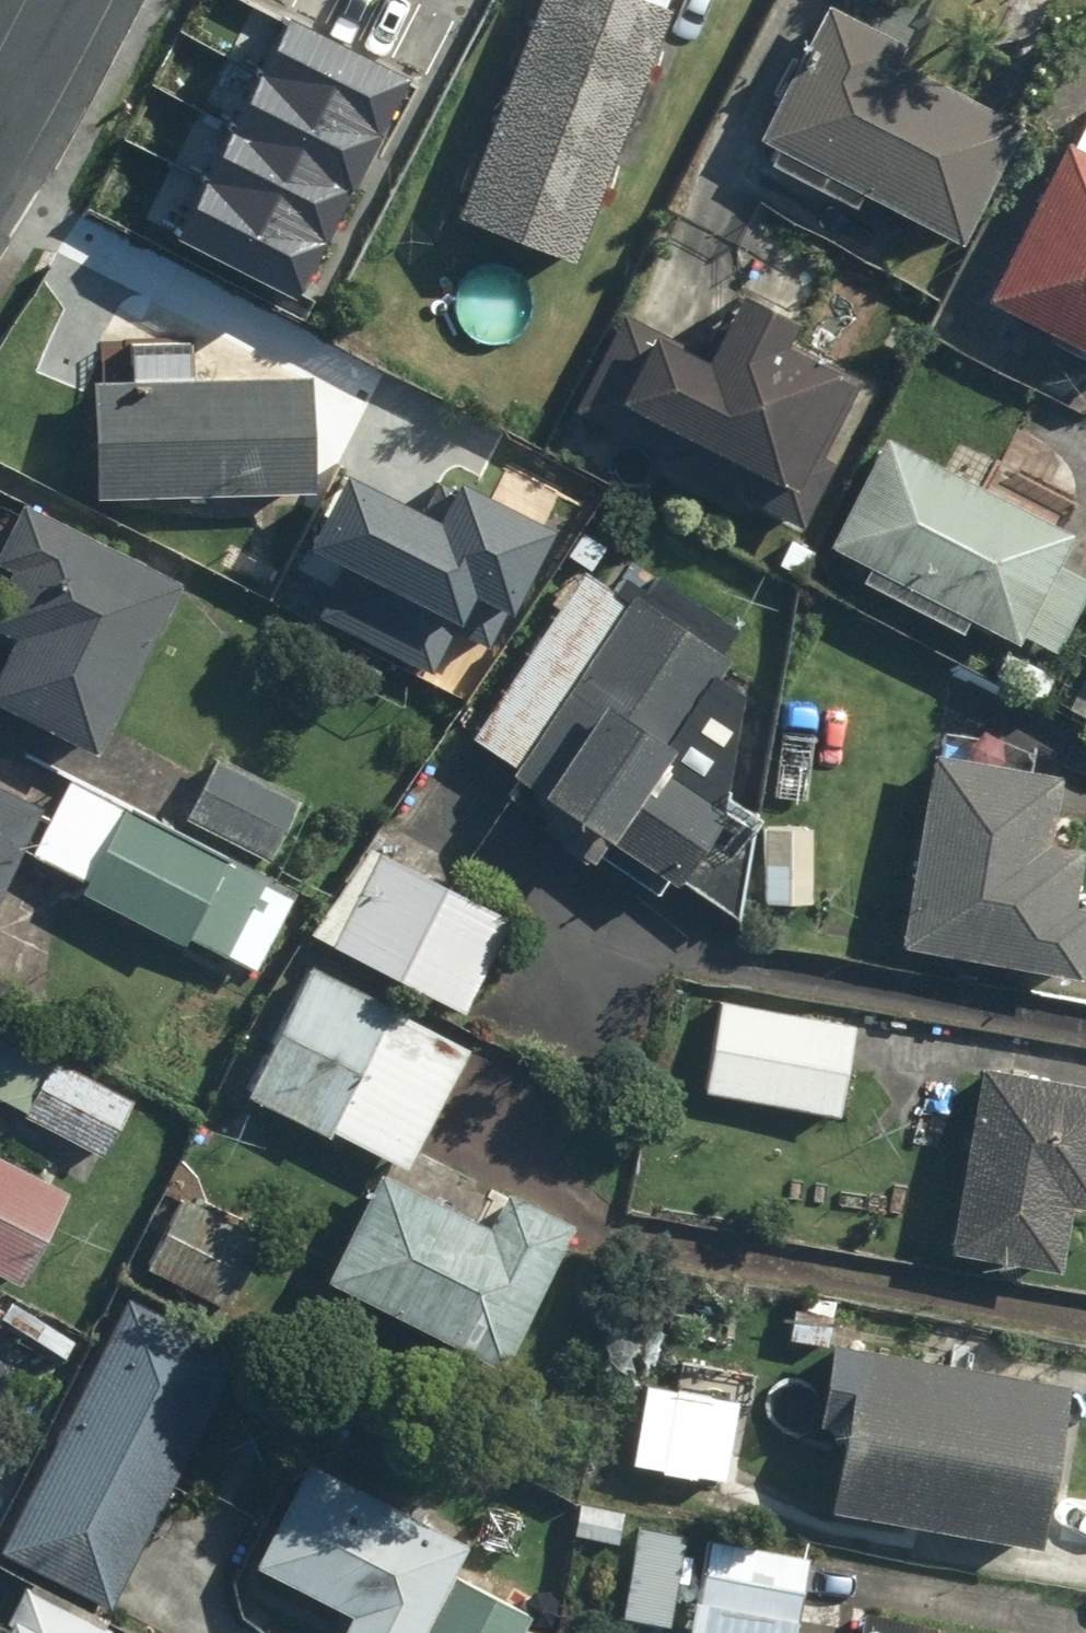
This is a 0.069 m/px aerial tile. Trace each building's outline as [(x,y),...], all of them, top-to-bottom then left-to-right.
[(265,50),(382,113),(409,63),(292,0),(265,50)] [(447,210),(573,265),(599,205),(605,208),(614,187),(608,184),(649,89),(654,92),(666,66),(655,61),(681,0),(539,0),(447,210)] [(822,1),(754,136),(777,148),(769,163),(855,206),(861,194),(961,244),(1021,123),(899,61),(907,44),(822,1)] [(265,50),(234,108),(352,171),(382,113),(265,50)] [(986,296),(1085,350),(1085,103),(986,296)] [(234,108),(203,164),(321,228),(352,171),(234,108)] [(203,164),(173,220),(290,285),(321,228),(203,164)] [(700,346),(614,310),(570,412),(608,428),(603,441),(693,480),(688,491),(751,518),(754,510),(806,531),(835,463),(813,453),(845,376),(780,348),(794,314),(726,286),(700,346)] [(90,378),(89,491),(313,494),(315,375),(194,373),(195,337),(101,336),(100,378),(90,378)] [(857,578),(962,635),(970,620),(1016,645),(1022,635),(1053,652),(1085,592),(1085,576),(1062,563),(1076,536),(1067,531),(1079,509),(999,465),(985,491),(884,436),(826,544),(864,565),(857,578)] [(369,531),(432,613),(511,552),(448,470),(369,531)] [(0,659),(0,706),(92,754),(178,588),(23,506),(0,550),(0,598),(25,611),(0,659)] [(576,569),(469,735),(514,765),(507,776),(551,805),(539,823),(597,861),(602,854),(661,893),(668,882),(732,924),(749,835),(761,816),(728,793),(740,683),(718,668),(726,655),(631,594),(626,601),(576,569)] [(1067,711),(1085,720),(1085,674),(1067,711)] [(902,944),(1047,971),(1046,976),(1067,980),(1068,973),(1082,976),(1085,952),(1085,907),(1074,905),(1084,850),(1048,843),(1060,777),(937,754),(902,944)] [(217,760),(187,819),(272,861),(301,802),(217,760)] [(50,812),(0,790),(0,897),(20,852),(84,880),(77,895),(186,943),(187,940),(259,971),(296,889),(124,812),(127,806),(65,779),(50,812)] [(810,902),(813,829),(763,827),(760,901),(810,902)] [(355,844),(309,936),(461,1011),(506,920),(355,844)] [(491,1202),(476,1194),(480,1185),(447,1168),(443,1177),(411,1160),(418,1146),(471,1043),(309,959),(240,1094),(327,1139),(333,1128),(385,1155),(322,1277),(500,1370),(574,1227),(499,1188),(491,1202)] [(722,999),(705,1090),(837,1115),(855,1024),(722,999)] [(102,1158),(135,1102),(0,1024),(0,1099),(102,1158)] [(947,1248),(1059,1271),(1072,1212),(1085,1215),(1085,1085),(984,1064),(947,1248)] [(21,1286),(68,1195),(0,1160),(0,1276),(21,1286)] [(185,1192),(143,1264),(223,1309),(264,1237),(185,1192)] [(146,1534),(158,1540),(178,1502),(165,1496),(237,1355),(126,1298),(0,1545),(0,1551),(109,1607),(146,1534)] [(859,1347),(829,1504),(1040,1545),(1071,1388),(859,1347)] [(251,1563),(345,1612),(334,1632),(523,1632),(531,1616),(503,1602),(517,1574),(497,1564),(483,1592),(457,1578),(473,1549),(304,1461),(251,1563)] [(690,1632),(795,1632),(806,1552),(704,1537),(690,1632)] [(0,1630),(0,1632),(108,1632),(112,1624),(26,1580),(0,1630)] [(862,1611),(858,1632),(986,1632),(862,1611)]
